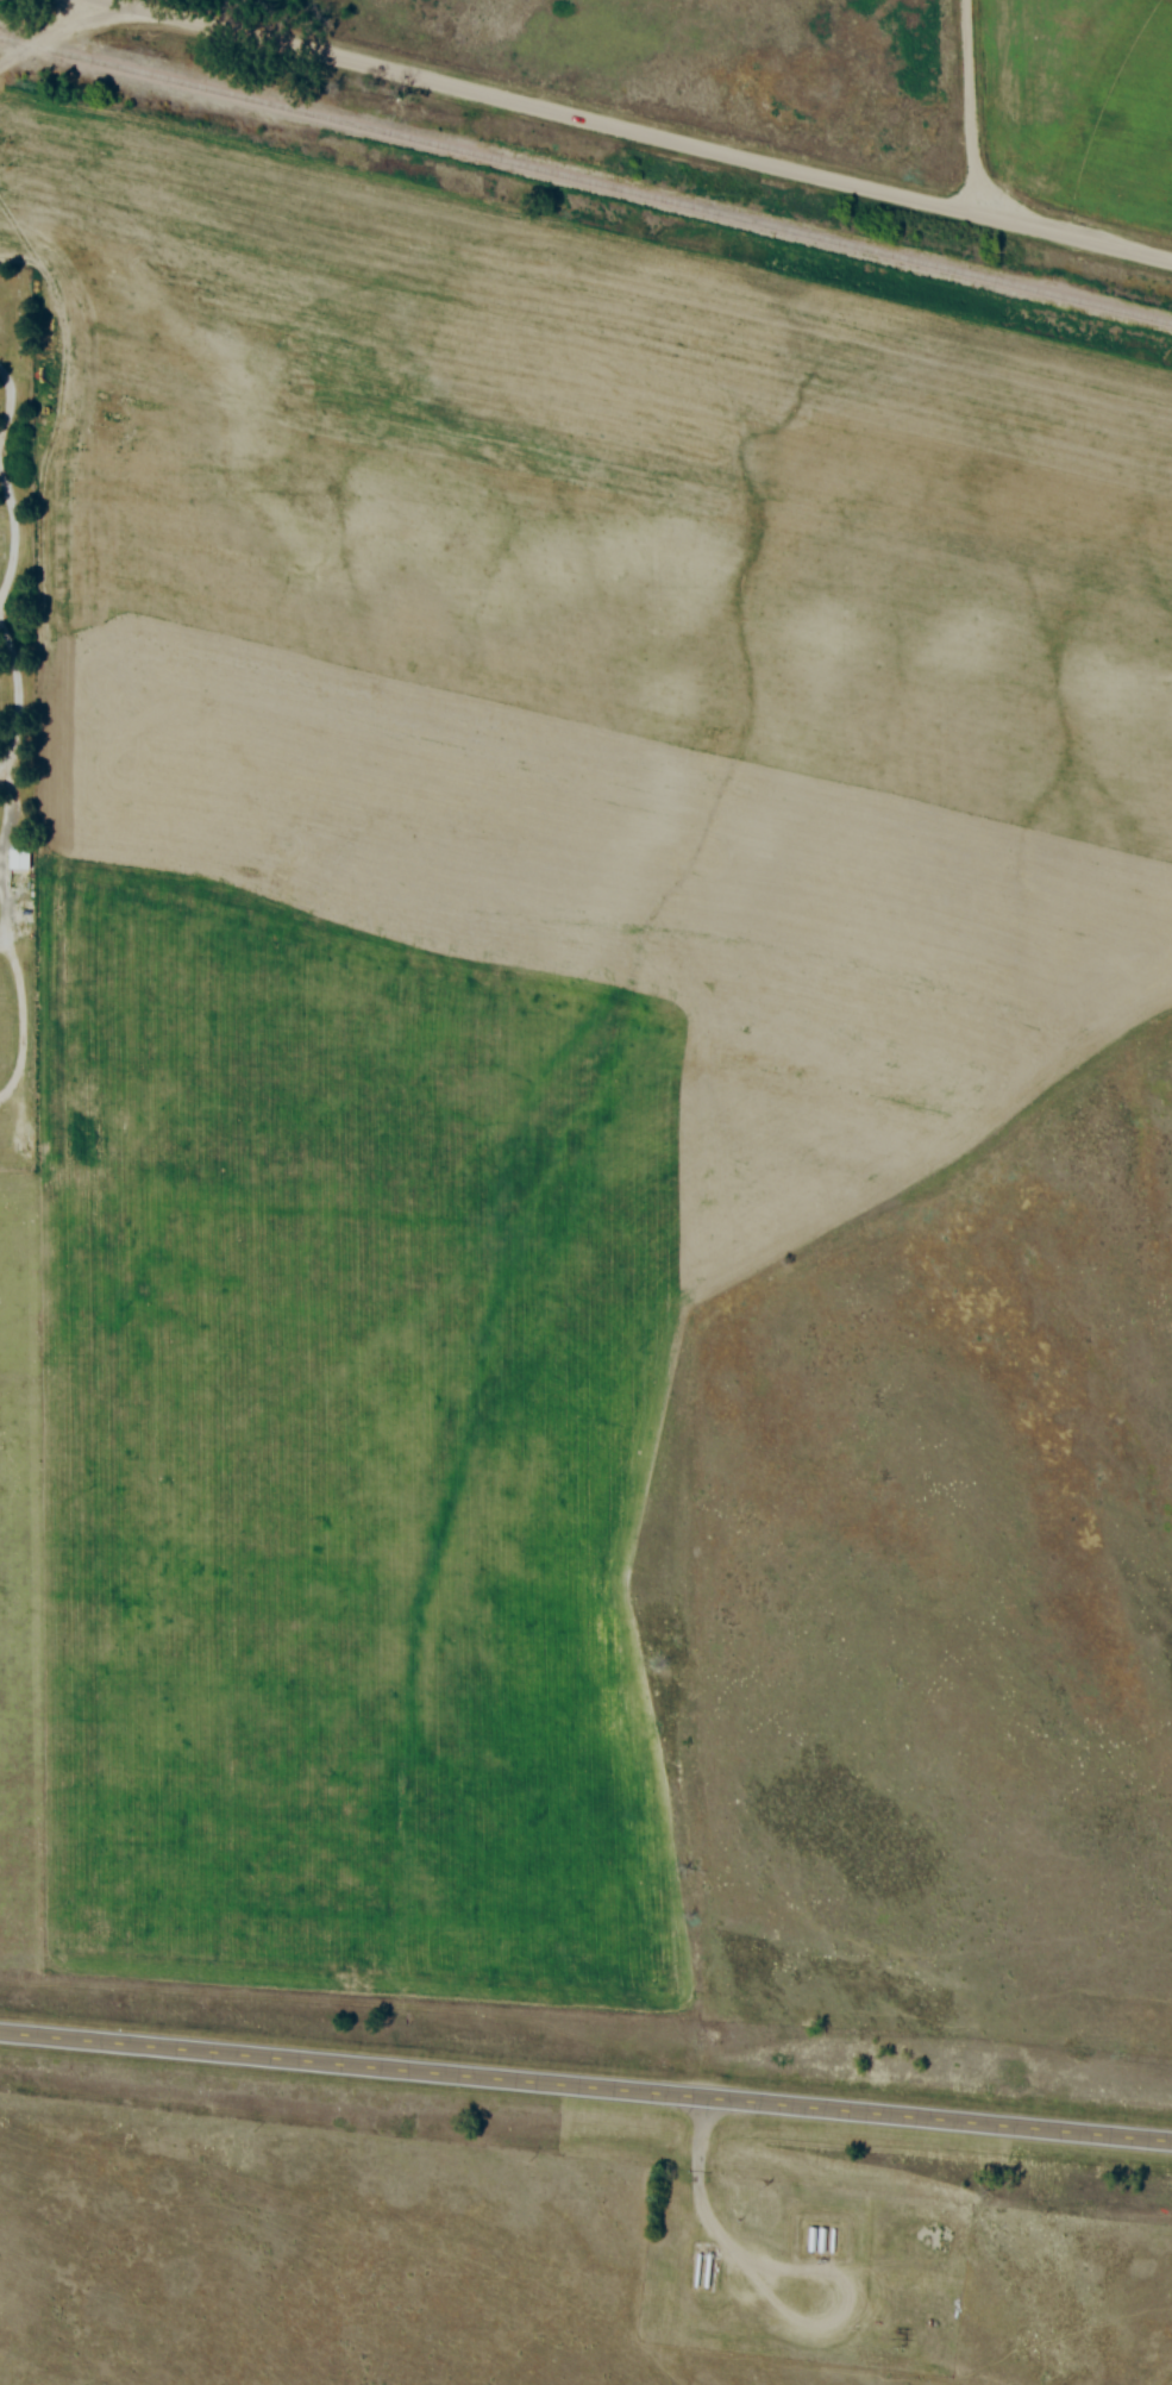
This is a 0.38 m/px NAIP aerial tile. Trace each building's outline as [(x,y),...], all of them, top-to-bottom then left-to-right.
[(8,868),(8,849),(30,849),(30,866),(8,868)]
